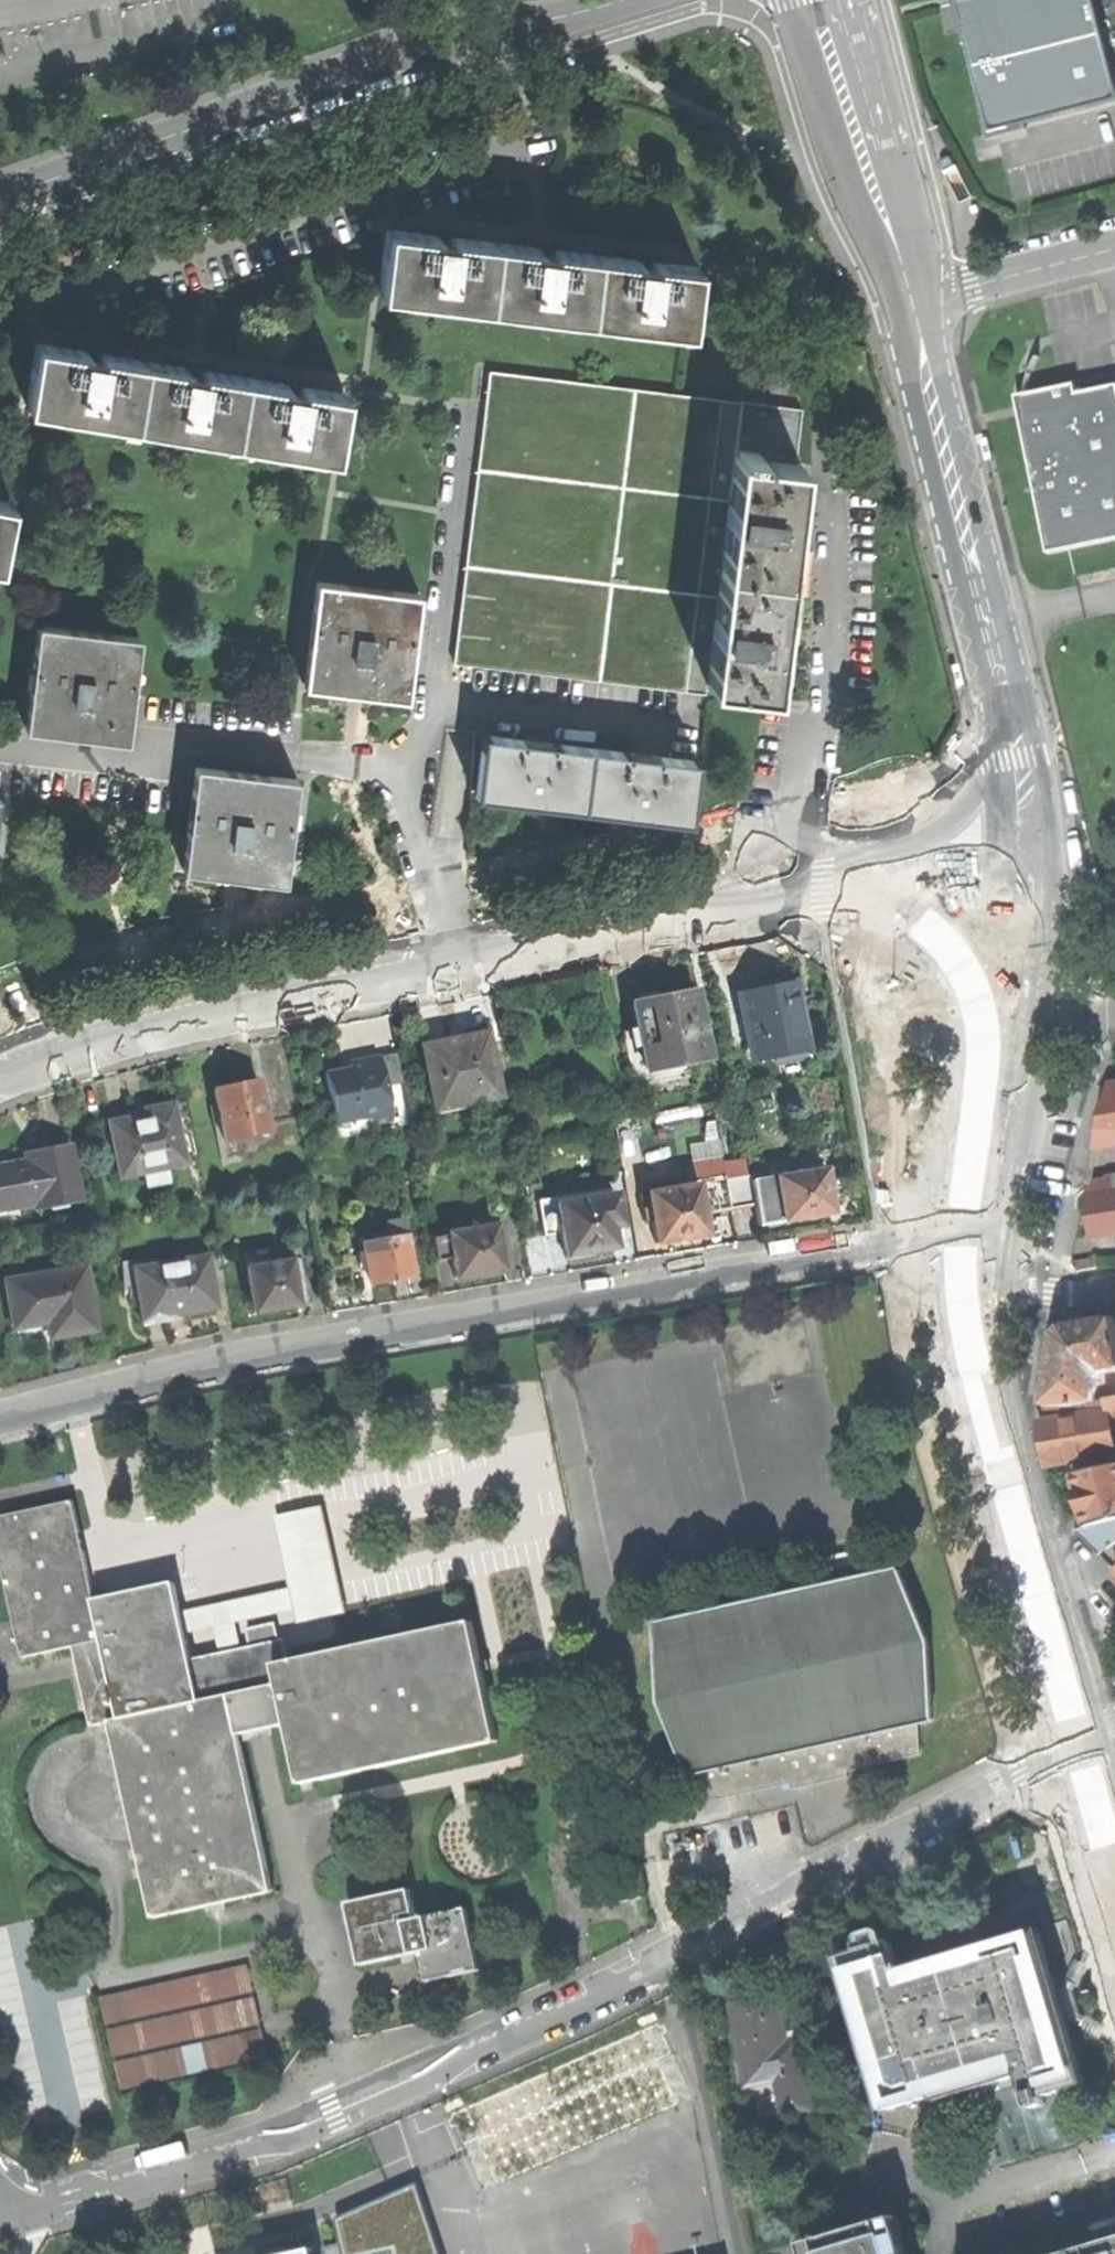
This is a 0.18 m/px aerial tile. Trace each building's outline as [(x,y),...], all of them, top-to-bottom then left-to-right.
[(955,1),(987,129),(1114,101),(1114,74),(1105,36),(1097,6),(1096,0),(957,0),(955,1)] [(380,292),(488,307),(496,243),(464,239),(465,230),(452,228),(438,226),(436,236),(388,229),(380,292)] [(488,307),(589,319),(597,256),(564,252),(565,243),(551,241),(538,239),(537,248),(496,243),(488,307)] [(690,332),(698,269),(665,265),(666,257),(651,255),(639,253),(638,261),(597,256),(589,319),(690,332)] [(27,407),(133,425),(144,361),(113,356),(114,349),(99,346),(87,344),(85,351),(38,343),(27,407)] [(133,425),(234,441),(245,378),(213,372),(214,365),(200,363),(188,361),(186,368),(144,361),(133,425)] [(455,664),(707,694),(708,685),(735,457),(739,457),(740,449),(760,451),(759,459),(796,463),(803,409),(490,372),(455,664)] [(334,458),(345,395),(314,390),(315,383),(302,381),(288,378),(287,385),(245,378),(234,441),(334,458)] [(1114,541),(1114,387),(1078,394),(1075,386),(1062,388),(1016,398),(1026,447),(1048,555),(1070,551),(1114,541)] [(735,457),(708,685),(774,693),(782,631),(795,517),(802,464),(796,463),(759,459),(760,451),(740,449),(739,457),(735,457)] [(10,505),(0,503),(0,551),(10,505)] [(318,583),(305,687),(354,693),(407,699),(421,595),(318,583)] [(141,639),(39,626),(26,730),(77,736),(128,743),(129,733),(134,696),(141,639)] [(541,804),(585,809),(592,749),(486,737),(478,796),(541,804)] [(640,816),(690,822),(698,761),(592,749),(585,809),(640,816)] [(299,780),(197,768),(184,872),(238,878),(285,884),(299,780)] [(774,1055),(805,1048),(793,984),(766,990),(742,994),(746,1017),(745,1019),(749,1040),(751,1043),(754,1059),(774,1055)] [(687,1062),(708,1058),(695,991),(660,999),(633,1004),(638,1027),(623,1031),(634,1082),(668,1076),(669,1082),(690,1077),(687,1062)] [(423,1047),(436,1108),(497,1095),(484,1034),(450,1042),(423,1047)] [(807,1058),(805,1048),(774,1055),(775,1064),(807,1058)] [(324,1073),(333,1121),(367,1114),(369,1125),(392,1121),(384,1087),(402,1083),(396,1052),(362,1058),(349,1061),(350,1067),(324,1073)] [(211,1105),(218,1142),(269,1131),(259,1081),(231,1087),(214,1090),(217,1104),(211,1105)] [(1109,1086),(1097,1146),(1114,1142),(1114,1085),(1109,1086)] [(110,1122),(122,1176),(184,1164),(172,1104),(146,1109),(147,1115),(130,1118),(110,1122)] [(78,1197),(68,1147),(35,1153),(26,1155),(28,1162),(0,1167),(0,1207),(35,1200),(36,1205),(78,1197)] [(726,1173),(724,1174),(729,1207),(757,1202),(761,1224),(791,1218),(831,1211),(829,1198),(844,1195),(840,1166),(754,1180),(753,1173),(727,1178),(726,1173)] [(653,1219),(657,1242),(681,1237),(705,1233),(702,1212),(729,1207),(724,1174),(694,1179),(695,1185),(648,1193),(651,1207),(643,1209),(645,1221),(653,1219)] [(1088,1199),(1114,1195),(1114,1178),(1091,1181),(1088,1199)] [(580,1255),(591,1253),(590,1250),(615,1246),(612,1225),(621,1224),(615,1193),(594,1197),(593,1190),(540,1200),(546,1235),(562,1232),(567,1257),(580,1255)] [(1088,1199),(1086,1199),(1089,1219),(1092,1239),(1114,1235),(1114,1195),(1088,1199)] [(496,1232),(494,1224),(451,1232),(449,1227),(431,1230),(435,1260),(452,1257),(455,1276),(475,1273),(501,1268),(501,1265),(511,1263),(506,1230),(496,1232)] [(388,1280),(412,1275),(405,1227),(387,1230),(388,1238),(364,1242),(366,1250),(357,1251),(360,1269),(369,1268),(372,1282),(388,1280)] [(276,1307),(308,1301),(301,1258),(270,1263),(267,1247),(239,1251),(242,1270),(247,1270),(254,1311),(276,1307)] [(180,1313),(216,1307),(207,1255),(161,1263),(160,1257),(147,1260),(147,1257),(119,1262),(123,1289),(129,1288),(130,1297),(139,1296),(143,1322),(169,1318),(169,1315),(180,1313)] [(1079,1272),(1101,1269),(1099,1259),(1072,1264),(1079,1272)] [(66,1334),(93,1329),(83,1269),(6,1281),(14,1327),(47,1322),(49,1338),(66,1334)] [(1096,1400),(1099,1378),(1108,1369),(1114,1368),(1114,1317),(1067,1325),(1056,1335),(1051,1367),(1045,1405),(1055,1405),(1076,1404),(1096,1400)] [(1058,1418),(1109,1408),(1107,1398),(1096,1400),(1076,1404),(1055,1405),(1058,1418)] [(1112,1416),(1111,1408),(1109,1408),(1058,1418),(1042,1421),(1045,1443),(1049,1463),(1114,1452),(1114,1435),(1112,1416)] [(1088,1526),(1114,1519),(1114,1462),(1075,1472),(1082,1500),(1088,1526)] [(278,1621),(248,1628),(252,1646),(244,1648),(222,1653),(194,1660),(187,1633),(182,1611),(176,1581),(96,1600),(74,1502),(0,1518),(0,1552),(24,1658),(74,1647),(93,1726),(111,1722),(154,1918),(217,1904),(275,1891),(240,1735),(289,1724),(303,1783),(501,1740),(474,1620),(287,1662),(278,1621)] [(297,1609),(300,1622),(348,1611),(324,1505),(275,1516),(292,1587),(182,1611),(187,1633),(216,1627),(222,1653),(244,1648),(238,1622),(297,1609)] [(1100,1553),(1114,1543),(1114,1519),(1088,1526),(1077,1528),(1100,1553)] [(717,1789),(720,1798),(793,1781),(797,1788),(850,1776),(850,1770),(922,1754),(921,1723),(933,1720),(928,1643),(900,1571),(661,1625),(665,1702),(693,1773),(709,1770),(712,1778),(712,1780),(716,1789),(717,1789)] [(412,1889),(351,1902),(364,1963),(397,1956),(424,1951),(430,1980),(481,1969),(468,1906),(418,1917),(412,1889)] [(844,1956),(890,2110),(958,2090),(966,2119),(977,2116),(993,2169),(1091,2140),(1076,2088),(1082,2085),(1063,2019),(1069,2017),(1065,2004),(1062,1994),(1057,1996),(1038,1930),(908,1969),(906,1964),(900,1966),(892,1941),(844,1956)] [(254,1989),(249,1969),(102,2003),(107,2023),(254,1989)] [(761,2118),(810,2107),(797,2042),(787,2044),(776,1990),(749,1996),(731,2000),(751,2097),(757,2096),(761,2118)] [(261,2021),(256,2001),(110,2034),(114,2054),(261,2021)] [(658,2021),(448,2112),(483,2191),(693,2099),(658,2021)] [(268,2054),(263,2033),(117,2066),(121,2086),(268,2054)] [(870,2138),(859,2136),(855,2154),(866,2156),(870,2138)] [(336,2219),(342,2242),(344,2253),(441,2253),(419,2182),(336,2219)] [(598,2202),(609,2228),(661,2208),(650,2182),(598,2202)] [(808,2253),(909,2253),(897,2213),(804,2241),(808,2253)] [(1058,2253),(1114,2253),(1114,2237),(1058,2253)] [(342,2242),(324,2246),(326,2253),(344,2253),(342,2242)]
